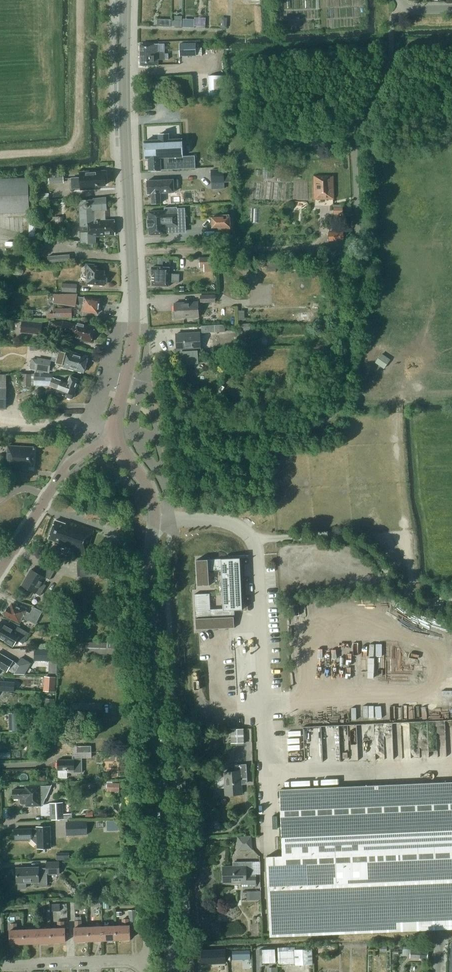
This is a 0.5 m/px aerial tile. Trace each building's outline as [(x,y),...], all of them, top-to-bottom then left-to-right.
[(180,44),(180,56),(196,55),(196,43),(180,44)] [(140,44),(140,52),(141,65),(158,65),(158,60),(165,60),(165,51),(158,52),(158,44),(140,44)] [(208,76),(209,95),(225,95),(224,75),(208,76)] [(145,141),(145,159),(148,158),(149,170),(195,168),(194,156),(183,157),(182,150),(184,150),(184,145),(182,145),(182,139),(169,139),(168,134),(158,135),(159,140),(145,141)] [(224,189),(223,169),(211,170),(212,190),(224,189)] [(63,171),(49,172),(50,182),(64,181),(63,171)] [(97,185),(106,185),(106,183),(107,183),(107,175),(105,176),(105,171),(93,172),(81,173),(81,177),(71,178),(72,189),(81,188),(81,189),(98,188),(97,185)] [(334,199),(333,176),(314,176),(314,199),(334,199)] [(0,179),(0,213),(29,212),(28,178),(0,179)] [(147,181),(147,194),(152,194),(152,204),(161,203),(161,193),(174,193),(173,179),(147,181)] [(50,200),(49,193),(34,194),(34,201),(50,200)] [(79,218),(95,218),(95,211),(107,211),(106,198),(79,201),(79,218)] [(172,227),(172,225),(172,222),(177,222),(176,206),(165,207),(165,211),(148,212),(149,221),(148,221),(148,226),(149,226),(150,235),(166,234),(166,232),(168,232),(169,232),(170,231),(170,230),(171,229),(172,228),(172,227)] [(63,228),(63,216),(53,217),(53,229),(63,228)] [(212,217),(212,228),(218,227),(218,233),(231,233),(230,217),(212,217)] [(105,235),(107,235),(116,235),(115,219),(107,220),(95,221),(95,218),(79,218),(81,244),(87,243),(87,248),(93,247),(93,237),(105,236),(105,235)] [(328,233),(329,241),(343,240),(342,232),(328,233)] [(71,261),(70,254),(48,256),(48,259),(42,260),(43,264),(48,263),(71,261)] [(216,272),(216,267),(219,267),(218,257),(201,258),(201,267),(205,267),(205,272),(216,272)] [(88,275),(88,283),(90,283),(91,284),(94,284),(95,283),(104,284),(104,283),(105,283),(106,277),(105,277),(105,276),(104,276),(104,271),(98,271),(98,267),(94,267),(95,265),(84,264),(84,266),(86,266),(86,275),(88,275)] [(153,274),(152,285),(169,286),(169,282),(179,282),(179,274),(170,274),(170,267),(163,266),(157,266),(153,266),(153,267),(151,268),(151,273),(153,274)] [(62,292),(76,292),(76,284),(62,284),(62,292)] [(55,294),(55,301),(75,305),(75,303),(84,304),(83,310),(84,311),(85,312),(87,312),(89,311),(98,313),(98,311),(99,310),(100,307),(99,305),(100,300),(85,297),(76,296),(77,294),(55,294)] [(198,301),(175,302),(175,317),(199,316),(198,301)] [(73,317),(72,307),(54,308),(54,313),(54,317),(73,317)] [(43,322),(22,320),(21,332),(42,334),(43,322)] [(91,342),(94,333),(95,333),(95,330),(95,329),(95,326),(78,322),(77,324),(64,321),(51,321),(49,328),(75,335),(74,339),(80,340),(81,339),(91,342)] [(201,325),(202,332),(225,331),(225,324),(201,325)] [(200,348),(200,332),(176,334),(177,350),(181,349),(182,358),(197,358),(196,349),(200,348)] [(376,359),(385,364),(390,354),(382,350),(376,359)] [(60,351),(57,363),(65,365),(64,366),(84,372),(88,356),(68,351),(68,353),(60,351)] [(50,372),(52,362),(38,359),(36,369),(50,372)] [(35,380),(52,381),(50,386),(58,389),(56,393),(72,399),(72,398),(74,398),(75,394),(74,392),(75,391),(74,390),(79,379),(71,377),(68,383),(53,378),(53,373),(35,373),(35,380)] [(32,386),(32,374),(23,374),(22,386),(32,386)] [(35,389),(33,393),(33,396),(37,399),(41,398),(43,395),(42,391),(39,389),(35,389)] [(33,466),(34,447),(8,445),(7,467),(23,468),(24,465),(33,466)] [(100,518),(100,510),(84,511),(85,517),(95,517),(95,519),(100,518)] [(85,554),(87,546),(88,546),(94,530),(67,521),(66,523),(55,520),(49,539),(60,542),(59,546),(85,554)] [(121,542),(107,543),(105,543),(105,553),(122,552),(121,542)] [(196,560),(197,586),(209,585),(209,570),(217,570),(219,609),(211,609),(210,593),(194,594),(196,629),(197,629),(197,627),(234,626),(234,628),(235,628),(234,616),(232,617),(232,609),(238,608),(235,558),(196,560)] [(98,562),(98,560),(78,560),(78,576),(98,576),(98,575),(105,575),(105,562),(98,562)] [(40,596),(46,586),(45,585),(48,579),(50,580),(55,571),(43,564),(37,573),(31,569),(22,585),(40,596)] [(22,617),(36,624),(42,611),(33,606),(31,613),(24,610),(24,608),(22,607),(20,607),(12,604),(10,607),(9,607),(8,608),(7,608),(5,612),(5,614),(5,615),(19,622),(22,617)] [(81,616),(81,607),(67,607),(67,616),(81,616)] [(92,612),(83,612),(83,620),(91,620),(92,612)] [(29,633),(17,626),(14,630),(5,625),(4,627),(0,625),(0,637),(6,640),(5,642),(13,647),(17,640),(23,643),(29,633)] [(84,641),(84,653),(120,655),(121,643),(84,641)] [(34,660),(49,660),(53,660),(53,648),(34,648),(34,660)] [(16,673),(24,673),(31,663),(21,657),(18,663),(14,661),(13,661),(0,653),(0,667),(7,671),(8,670),(15,674),(16,673)] [(55,692),(56,677),(46,676),(45,691),(55,692)] [(14,691),(15,682),(1,681),(0,680),(0,690),(14,691)] [(0,691),(0,699),(9,700),(9,692),(0,691)] [(54,699),(46,698),(45,708),(54,709),(54,699)] [(73,715),(103,715),(103,703),(73,703),(73,715)] [(26,717),(20,720),(23,727),(29,725),(26,717)] [(232,743),(244,742),(243,728),(231,729),(232,743)] [(82,772),(82,757),(76,757),(76,755),(73,755),(73,759),(59,759),(58,769),(68,769),(68,772),(82,772)] [(226,794),(241,793),(241,782),(247,782),(246,763),(235,764),(235,770),(225,770),(226,775),(218,775),(219,786),(226,786),(226,794)] [(280,789),(282,855),(266,855),(269,933),(451,925),(451,782),(280,789)] [(120,783),(107,783),(107,790),(120,791),(120,783)] [(51,785),(32,785),(32,788),(13,789),(13,798),(20,798),(20,802),(22,804),(26,804),(26,805),(42,805),(41,797),(46,797),(47,798),(52,784),(51,785)] [(52,819),(64,818),(63,802),(51,803),(52,819)] [(79,821),(79,820),(64,821),(65,836),(80,835),(80,833),(88,833),(87,821),(79,821)] [(119,820),(107,820),(107,831),(119,830),(119,820)] [(38,848),(51,848),(51,827),(37,827),(37,828),(14,829),(15,839),(32,839),(32,840),(34,840),(35,841),(36,843),(36,844),(38,844),(38,848)] [(253,846),(253,832),(239,833),(240,847),(253,846)] [(234,866),(222,866),(222,881),(240,881),(240,885),(255,885),(255,874),(259,874),(259,860),(234,861),(234,866)] [(48,885),(47,874),(60,874),(59,862),(46,862),(46,868),(39,868),(39,867),(17,868),(17,882),(18,882),(18,887),(20,889),(25,888),(26,887),(26,882),(36,881),(36,886),(48,885)] [(262,899),(261,891),(246,891),(247,900),(262,899)] [(122,925),(117,925),(117,940),(130,939),(130,924),(128,925),(128,918),(122,918),(122,925)] [(58,928),(52,928),(52,942),(66,942),(65,927),(64,927),(64,921),(58,921),(58,928)] [(90,941),(89,926),(82,927),(82,921),(76,921),(76,927),(75,927),(75,941),(90,941)] [(11,944),(25,943),(25,929),(17,929),(17,924),(11,924),(11,929),(10,929),(11,944)] [(117,925),(103,926),(103,940),(117,940),(117,925)] [(103,940),(103,926),(89,926),(90,941),(103,940)] [(38,928),(25,929),(25,943),(39,943),(38,928)] [(52,928),(38,928),(39,943),(52,942),(52,928)] [(423,945),(404,944),(403,954),(410,955),(410,958),(423,959),(423,945)] [(275,948),(260,948),(261,955),(262,955),(262,956),(276,955),(275,948)] [(279,965),(312,963),(311,948),(278,949),(279,965)] [(201,951),(202,963),(226,962),(225,950),(201,951)] [(242,959),(250,959),(250,950),(242,950),(242,959)]
